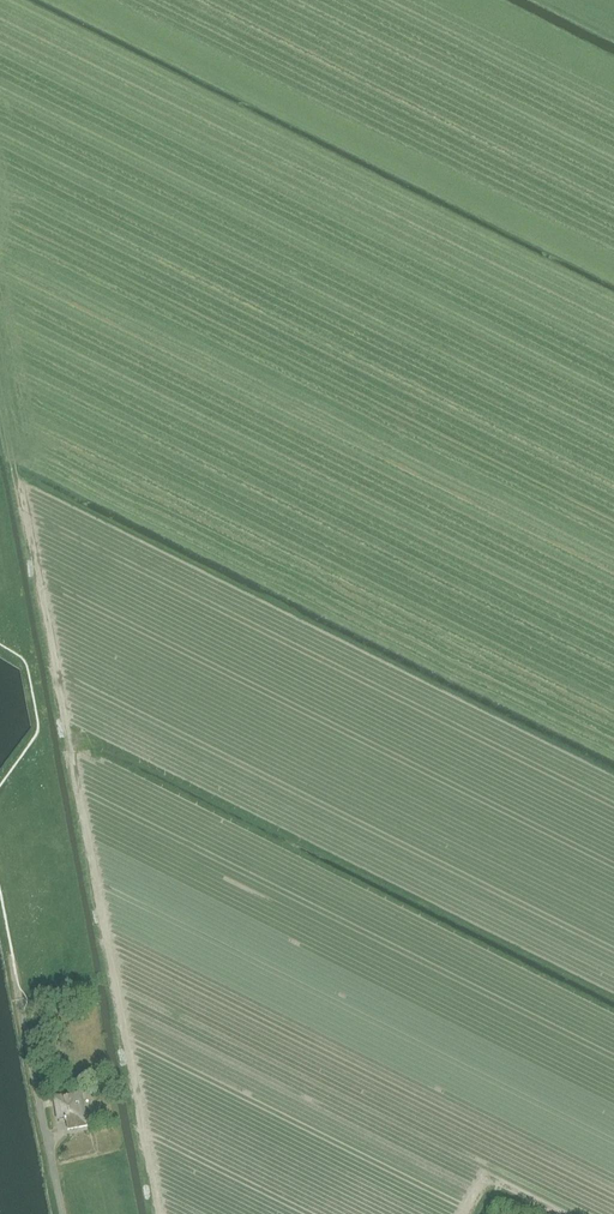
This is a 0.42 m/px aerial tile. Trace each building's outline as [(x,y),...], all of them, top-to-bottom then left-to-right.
[(66,1120),(67,1120),(69,1129),(88,1126),(84,1102),(67,1105),(65,1097),(54,1099),(58,1120),(66,1119),(66,1120)]
